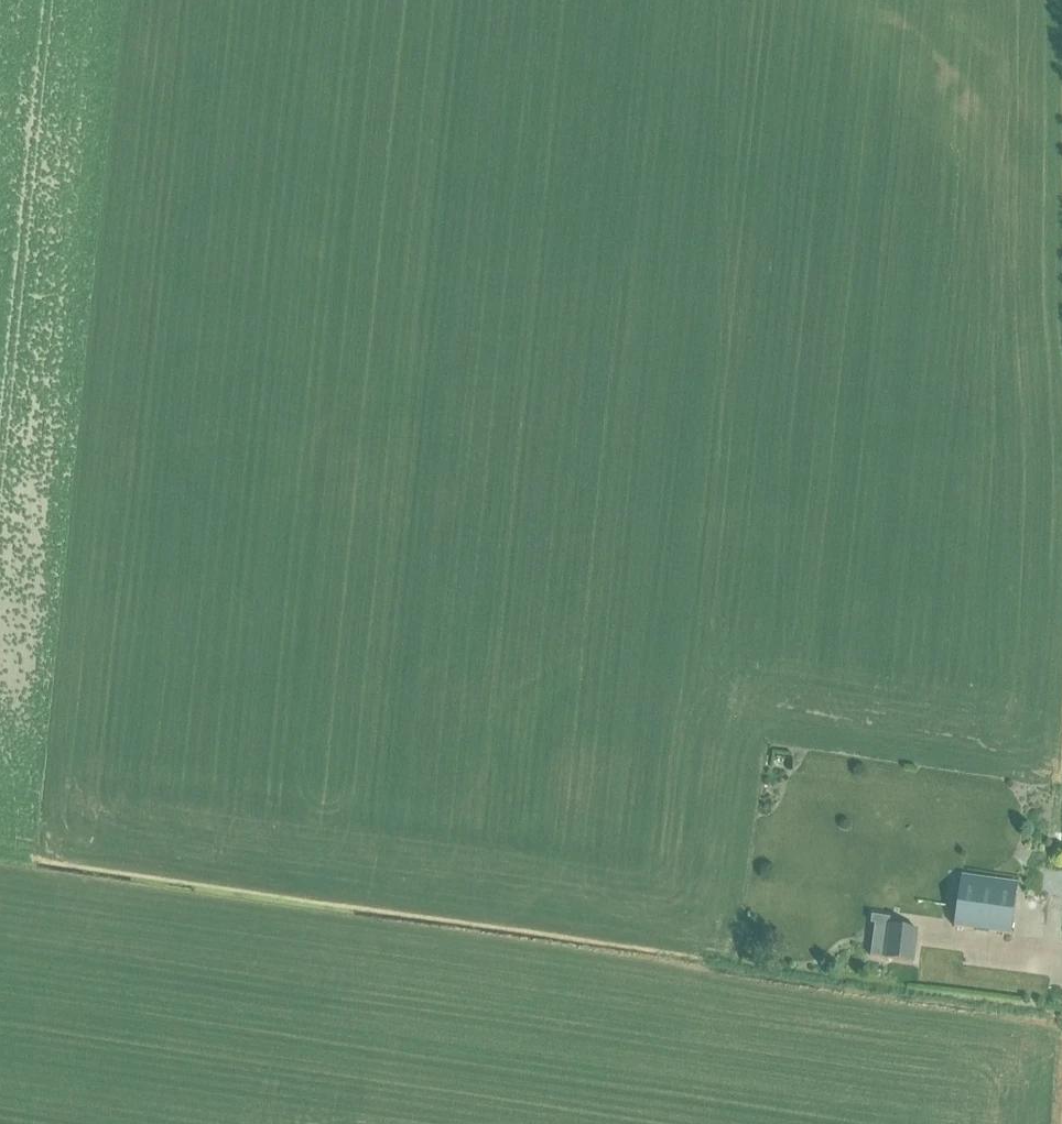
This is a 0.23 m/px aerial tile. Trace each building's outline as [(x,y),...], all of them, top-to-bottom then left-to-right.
[(1017,892),(981,887),(981,888),(961,884),(955,927),(1011,934),(1017,892)] [(876,923),(871,956),(885,959),(914,963),(918,930),(890,925),(890,919),(873,916),(872,923),(876,923)]
